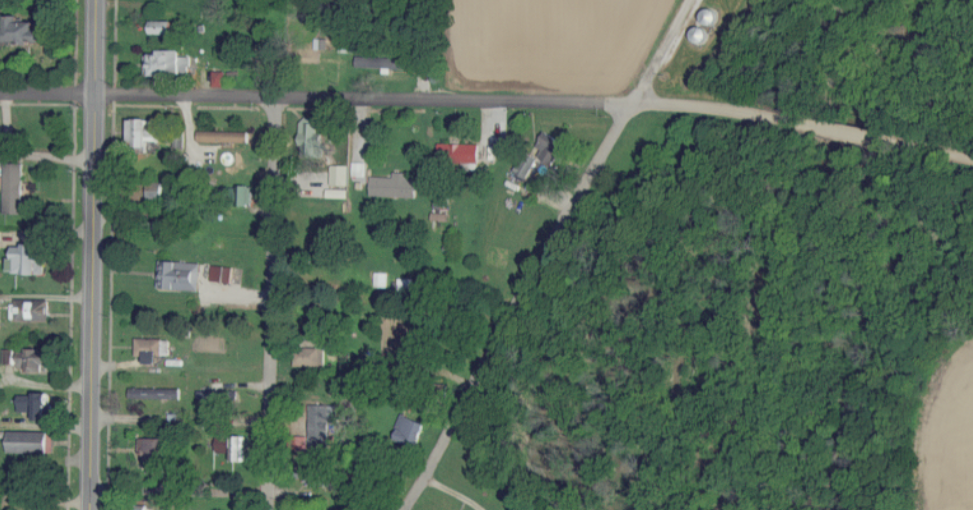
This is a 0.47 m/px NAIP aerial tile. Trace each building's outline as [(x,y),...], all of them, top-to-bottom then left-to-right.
[(23,16),(7,16),(6,42),(19,42),(19,44),(45,44),(45,29),(38,29),(38,22),(23,22),(23,16)] [(174,34),(174,21),(153,22),(153,35),(174,34)] [(146,75),(193,75),(193,57),(183,57),(183,51),(159,51),(159,55),(146,55),(146,75)] [(408,59),(358,57),(358,67),(408,69),(408,59)] [(303,157),(325,157),(325,133),(319,133),(319,118),(303,118),(303,157)] [(167,120),(132,119),(131,151),(148,152),(148,141),(166,141),(167,120)] [(200,142),(250,143),(251,133),(201,131),(200,142)] [(544,151),(540,156),(556,168),(568,153),(563,150),(566,146),(547,132),(537,146),(544,151)] [(497,153),(504,154),(505,140),(498,139),(497,153)] [(481,145),(440,144),(439,163),(480,164),(481,145)] [(367,177),(367,163),(354,163),(354,176),(367,177)] [(24,215),(25,164),(6,164),(5,215),(24,215)] [(350,166),(333,165),(332,185),(350,186),(350,166)] [(418,198),(419,179),(410,178),(410,173),(396,172),(395,177),(373,177),(372,197),(418,198)] [(163,183),(149,183),(149,199),(163,199),(163,183)] [(328,190),(329,199),(350,198),(349,186),(339,186),(339,189),(328,190)] [(47,275),(48,246),(15,246),(15,259),(11,259),(10,274),(47,275)] [(160,290),(201,291),(203,264),(161,262),(160,290)] [(235,268),(213,266),(212,282),(233,284),(235,268)] [(51,321),(50,302),(30,303),(31,321),(51,321)] [(171,340),(138,339),(137,357),(147,357),(147,364),(160,365),(160,356),(171,356),(171,340)] [(296,367),(326,368),(326,349),(296,348),(296,367)] [(21,358),(21,373),(49,374),(50,351),(30,350),(29,359),(21,358)] [(181,389),(131,388),(131,399),(181,399),(181,389)] [(21,395),(21,413),(36,413),(36,421),(50,421),(49,394),(21,395)] [(330,447),(331,418),(339,419),(339,406),(312,406),(311,447),(330,447)] [(395,441),(418,448),(426,423),(403,416),(395,441)] [(10,453),(50,454),(50,433),(11,432),(10,453)] [(247,463),(247,437),(235,437),(235,462),(247,463)] [(175,439),(143,438),(142,468),(174,468),(175,439)] [(235,454),(235,444),(218,444),(218,453),(235,454)]
